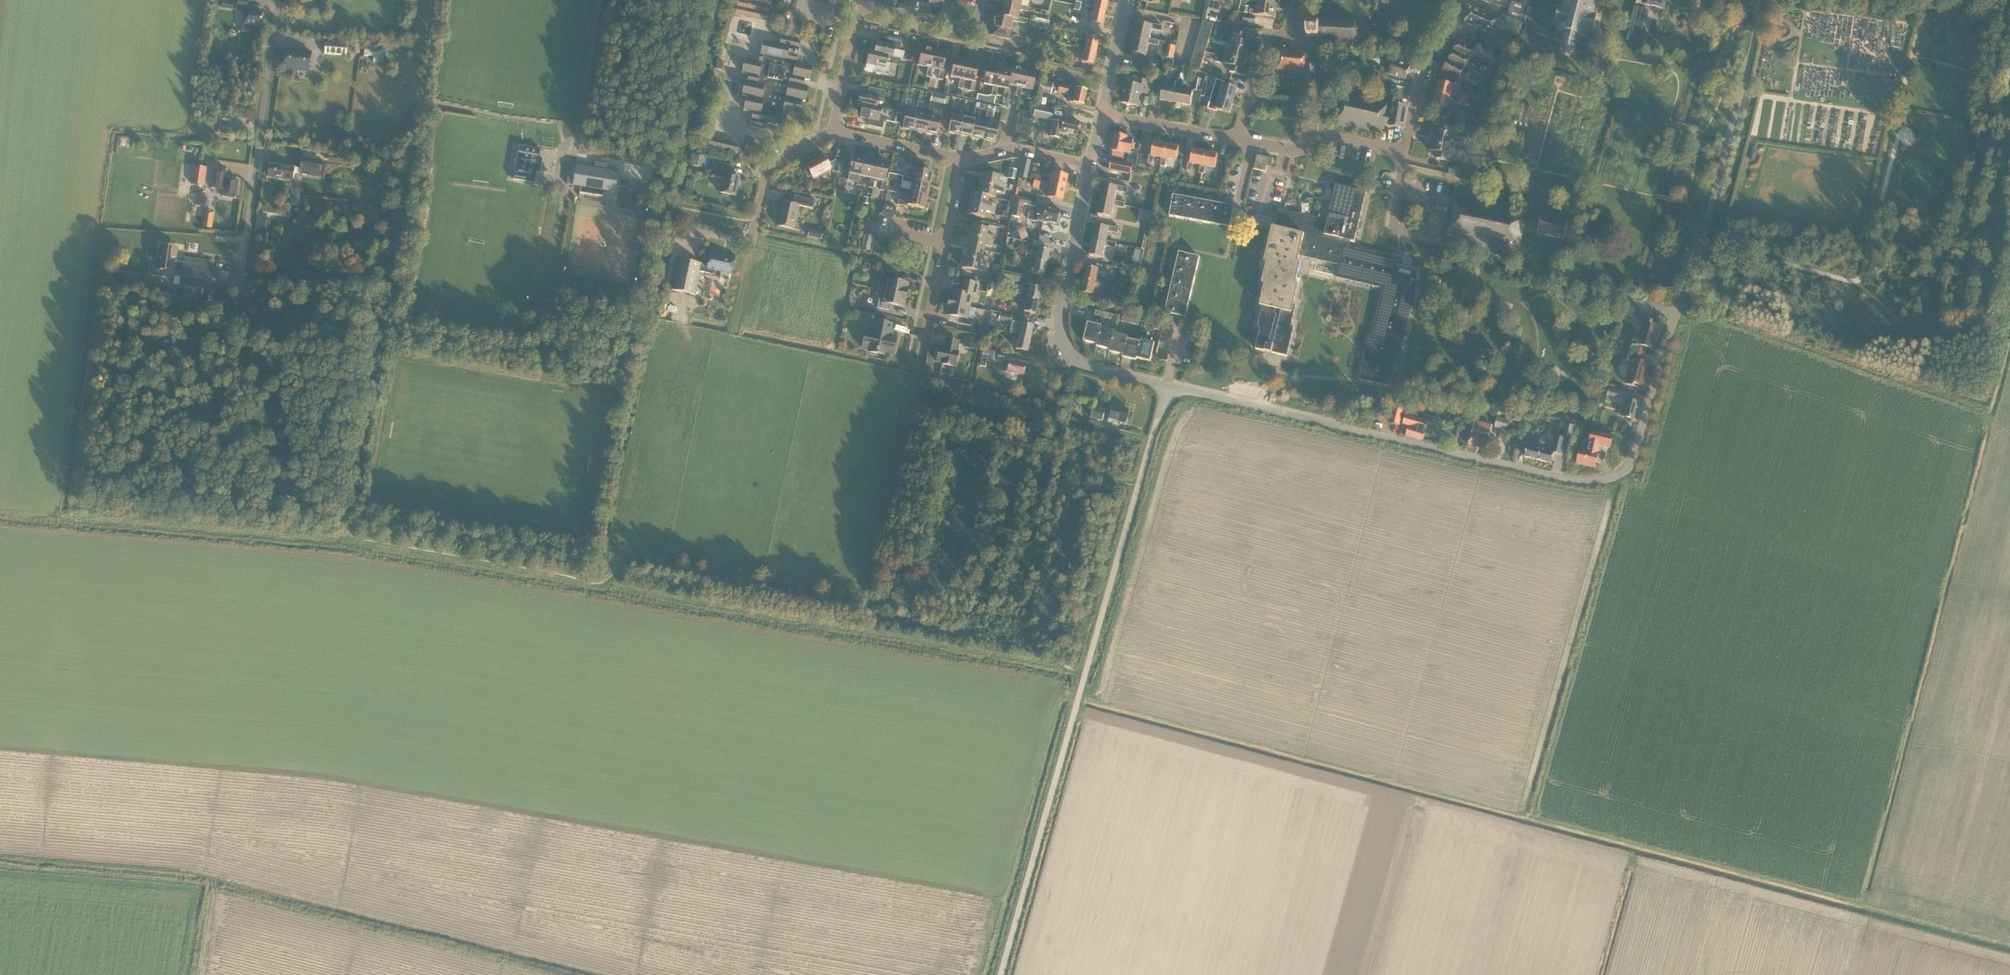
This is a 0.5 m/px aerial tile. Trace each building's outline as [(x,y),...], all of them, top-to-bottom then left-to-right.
[(245,12),(242,32),(252,33),(253,26),(261,27),(263,12),(248,10),(249,0),(237,0),(236,11),(245,12)] [(777,0),(738,0),(735,14),(767,21),(770,8),(775,9),(777,0)] [(1002,4),(1020,8),(1020,7),(1021,0),(1003,0),(1002,4)] [(1094,9),(1094,10),(1105,13),(1108,0),(1090,0),(1096,2),(1094,9)] [(1205,9),(1219,13),(1222,0),(1207,0),(1205,9)] [(1566,0),(1565,0),(1564,0),(1564,1),(1565,2),(1563,9),(1559,7),(1558,9),(1554,8),(1551,19),(1556,20),(1555,23),(1555,22),(1554,25),(1559,26),(1557,30),(1556,31),(1557,31),(1555,40),(1564,42),(1563,45),(1562,45),(1562,46),(1564,49),(1562,50),(1563,51),(1564,50),(1565,52),(1565,54),(1566,54),(1566,53),(1569,54),(1569,55),(1570,55),(1571,54),(1574,52),(1574,54),(1575,53),(1575,52),(1576,49),(1579,50),(1578,51),(1585,53),(1586,47),(1593,49),(1597,33),(1594,32),(1598,17),(1593,16),(1595,9),(1596,10),(1597,8),(1596,8),(1598,0),(1566,0)] [(1667,0),(1647,0),(1645,6),(1665,10),(1667,0)] [(1526,22),(1528,16),(1520,13),(1523,6),(1512,2),(1507,15),(1526,22)] [(1002,4),(1000,16),(1017,20),(1018,19),(1019,11),(1029,13),(1030,9),(1020,7),(1020,8),(1002,4)] [(1275,18),(1276,6),(1258,4),(1257,11),(1251,10),(1250,15),(1275,18)] [(1499,24),(1500,23),(1500,22),(1500,21),(1501,21),(1501,20),(1501,19),(1472,7),(1466,23),(1495,34),(1497,28),(1498,26),(1499,25),(1499,24)] [(1102,26),(1105,13),(1094,10),(1094,9),(1088,8),(1087,12),(1093,14),(1091,23),(1102,26)] [(1648,10),(1638,8),(1635,22),(1645,25),(1648,10)] [(1079,26),(1081,19),(1062,13),(1059,20),(1079,26)] [(1000,16),(994,15),(991,28),(993,28),(991,36),(1009,40),(1013,22),(1026,25),(1027,21),(1018,19),(1017,20),(1000,16)] [(1243,22),(1255,24),(1256,17),(1244,15),(1243,22)] [(1518,36),(1523,23),(1507,17),(1505,22),(1502,29),(1510,33),(1518,36)] [(1202,28),(1212,31),(1214,24),(1204,21),(1202,28)] [(1361,38),(1361,31),(1355,23),(1319,22),(1318,25),(1308,25),(1308,37),(1318,37),(1317,42),(1354,44),(1361,38)] [(1149,41),(1150,38),(1152,29),(1162,31),(1163,26),(1152,24),(1152,25),(1140,23),(1137,38),(1149,41)] [(1072,41),(1075,29),(1064,26),(1062,32),(1064,33),(1064,36),(1063,39),(1072,41)] [(1202,28),(1200,34),(1210,37),(1212,31),(1202,28)] [(1233,46),(1252,51),(1254,44),(1246,42),(1248,36),(1233,32),(1231,38),(1229,38),(1222,36),(1220,42),(1221,42),(1227,44),(1233,46)] [(1198,40),(1208,43),(1210,37),(1200,34),(1198,40)] [(1085,50),(1096,52),(1099,39),(1081,35),(1081,40),(1087,41),(1085,48),(1085,50)] [(805,102),(808,87),(804,86),(805,79),(810,80),(813,66),(796,63),(801,41),(781,37),(780,44),(763,40),(759,61),(745,58),(742,73),(749,74),(748,81),(745,80),(742,95),(747,96),(744,110),(753,112),(750,126),(766,130),(768,123),(785,127),(788,113),(800,115),(803,101),(805,102)] [(899,52),(902,40),(888,37),(887,43),(877,41),(875,50),(874,53),(888,56),(893,57),(901,59),(903,52),(899,52)] [(1497,42),(1486,37),(1484,44),(1494,48),(1497,42)] [(1678,48),(1680,42),(1673,40),(1672,42),(1665,41),(1665,38),(1659,37),(1658,43),(1656,48),(1677,53),(1678,48)] [(1160,41),(1150,38),(1149,41),(1137,38),(1133,53),(1146,56),(1149,44),(1159,46),(1160,41)] [(1198,40),(1197,46),(1207,49),(1208,43),(1198,40)] [(1460,40),(1455,50),(1470,59),(1476,49),(1460,40)] [(345,56),(346,44),(326,42),(325,55),(345,56)] [(1315,84),(1316,73),(1317,63),(1307,62),(1308,51),(1285,48),(1285,43),(1278,42),(1277,48),(1279,48),(1276,71),(1304,74),(1303,83),(1315,84)] [(1172,45),(1169,57),(1177,58),(1180,46),(1172,45)] [(1205,55),(1207,49),(1197,46),(1195,52),(1205,55)] [(1228,51),(1226,57),(1244,63),(1246,57),(1250,58),(1252,51),(1233,46),(1232,52),(1228,51)] [(930,78),(932,69),(931,68),(935,49),(922,47),(918,65),(928,67),(926,77),(930,78)] [(1093,65),(1096,52),(1085,50),(1085,48),(1079,47),(1078,51),(1084,53),(1082,63),(1093,65)] [(299,51),(286,49),(283,69),(309,73),(312,52),(300,50),(299,51)] [(886,63),(888,56),(874,53),(875,50),(870,49),(867,64),(877,66),(875,73),(889,75),(891,64),(886,63)] [(931,68),(932,69),(940,70),(938,80),(943,81),(945,71),(943,71),(947,52),(935,49),(931,68)] [(1449,61),(1464,69),(1470,59),(1455,50),(1449,61)] [(1195,52),(1193,58),(1203,61),(1205,55),(1195,52)] [(1499,52),(1496,60),(1506,64),(1509,57),(1499,52)] [(1406,80),(1408,73),(1412,60),(1390,53),(1387,60),(1391,62),(1389,66),(1392,67),(1390,75),(1406,80)] [(1156,62),(1151,61),(1152,59),(1139,56),(1137,67),(1154,71),(1156,62)] [(1243,69),(1244,63),(1226,57),(1224,64),(1232,66),(1230,72),(1245,77),(1247,70),(1243,69)] [(1191,64),(1201,67),(1203,61),(1193,58),(1191,64)] [(962,89),(964,80),(963,80),(967,62),(955,59),(951,77),(960,79),(958,88),(962,89)] [(1459,80),(1464,69),(1449,61),(1443,71),(1459,80)] [(963,80),(964,80),(972,82),(970,91),(974,92),(976,83),(975,82),(979,65),(967,62),(963,80)] [(994,104),(996,97),(998,87),(996,87),(999,69),(987,66),(983,84),(993,86),(991,96),(993,96),(991,103),(994,104)] [(1012,67),(1011,71),(1011,72),(1008,85),(1009,85),(1018,87),(1016,96),(1020,97),(1022,88),(1020,88),(1024,69),(1012,67)] [(1011,72),(1011,71),(999,69),(996,87),(998,87),(1005,89),(1003,98),(1008,99),(1010,90),(1008,89),(1009,85),(1008,85),(1011,72)] [(1037,72),(1024,69),(1020,88),(1022,88),(1030,90),(1028,99),(1032,100),(1034,91),(1033,90),(1037,72)] [(1182,90),(1184,80),(1186,70),(1182,69),(1180,80),(1178,79),(1176,89),(1178,90),(1175,103),(1191,106),(1193,93),(1182,90)] [(1897,81),(1898,73),(1893,72),(1892,74),(1891,74),(1890,80),(1897,81)] [(1161,100),(1175,103),(1178,90),(1176,89),(1167,88),(1169,77),(1163,76),(1161,86),(1163,87),(1161,100)] [(1203,79),(1195,78),(1193,90),(1200,91),(1203,79)] [(1150,94),(1153,82),(1140,79),(1139,85),(1127,82),(1122,103),(1138,106),(1141,92),(1150,94)] [(1218,80),(1213,94),(1234,101),(1238,89),(1224,85),(1225,82),(1218,80)] [(1439,81),(1436,94),(1452,97),(1455,85),(1439,81)] [(1051,94),(1053,84),(1041,82),(1040,90),(1045,91),(1045,93),(1051,94)] [(1084,105),(1087,90),(1059,85),(1057,93),(1070,96),(1069,102),(1084,105)] [(863,105),(877,108),(878,101),(883,102),(886,91),(872,88),(871,94),(861,92),(858,107),(863,108),(863,105)] [(1403,129),(1406,106),(1388,103),(1388,104),(1378,102),(1379,99),(1344,91),(1336,125),(1381,136),(1383,126),(1403,129)] [(930,102),(944,105),(946,96),(932,93),(930,102)] [(1460,100),(1467,101),(1469,95),(1462,93),(1460,100)] [(1230,113),(1234,101),(1213,94),(1209,109),(1216,111),(1217,109),(1230,113)] [(1448,110),(1452,97),(1436,94),(1433,106),(1448,110)] [(918,112),(916,111),(910,110),(912,100),(906,99),(904,109),(906,110),(902,129),(914,131),(918,112)] [(1465,108),(1467,101),(1460,100),(1459,107),(1465,108)] [(918,102),(916,111),(918,112),(914,131),(925,133),(930,114),(928,114),(922,113),(924,103),(918,102)] [(964,116),(962,115),(955,114),(957,104),(952,103),(950,113),(952,113),(948,132),(960,135),(964,116)] [(930,104),(928,114),(930,114),(925,133),(937,136),(941,117),(933,115),(935,105),(930,104)] [(882,109),(877,108),(863,105),(863,108),(861,118),(870,120),(869,126),(883,128),(885,117),(880,116),(882,109)] [(1033,117),(1051,121),(1054,109),(1035,105),(1033,117)] [(964,106),(962,115),(964,116),(960,135),(972,137),(976,119),(973,118),(967,117),(969,107),(964,106)] [(972,137),(984,140),(988,122),(985,121),(978,119),(981,109),(975,108),(973,118),(976,119),(972,137)] [(987,111),(985,121),(988,122),(984,140),(995,143),(999,124),(990,122),(992,112),(987,111)] [(1020,111),(1019,118),(1031,120),(1032,113),(1020,111)] [(1019,118),(1017,125),(1029,128),(1031,120),(1019,118)] [(1439,126),(1437,132),(1457,136),(1459,130),(1450,128),(1451,121),(1436,118),(1435,125),(1439,126)] [(1077,135),(1080,123),(1063,119),(1062,123),(1053,121),(1050,137),(1059,139),(1060,134),(1068,136),(1068,133),(1077,135)] [(1028,134),(1029,128),(1017,125),(1016,132),(1028,134)] [(1026,142),(1028,134),(1016,132),(1014,139),(1026,142)] [(1456,143),(1457,136),(1437,132),(1436,138),(1432,137),(1431,144),(1450,148),(1452,142),(1456,143)] [(1131,154),(1134,139),(1128,138),(1128,136),(1116,134),(1113,151),(1115,151),(1114,156),(1123,158),(1125,152),(1131,154)] [(715,139),(713,145),(740,153),(742,147),(715,139)] [(1155,156),(1162,157),(1164,158),(1167,145),(1154,142),(1152,155),(1149,155),(1148,163),(1153,164),(1155,156)] [(1449,154),(1450,148),(1431,144),(1429,151),(1438,153),(1437,159),(1452,162),(1453,155),(1449,154)] [(513,179),(535,183),(536,173),(538,173),(540,172),(542,160),(541,158),(539,157),(541,149),(519,145),(513,179)] [(1163,177),(1165,166),(1167,159),(1177,160),(1179,147),(1167,145),(1164,158),(1162,157),(1158,177),(1163,177)] [(1193,163),(1201,165),(1203,165),(1205,152),(1193,150),(1190,163),(1188,162),(1187,170),(1192,171),(1193,163)] [(1203,165),(1201,165),(1199,173),(1202,173),(1203,174),(1204,174),(1206,166),(1215,168),(1218,155),(1205,152),(1203,165)] [(823,154),(816,158),(817,159),(806,165),(807,168),(804,169),(804,171),(807,177),(809,177),(812,176),(813,178),(831,169),(831,168),(833,167),(832,172),(838,173),(841,161),(835,159),(834,161),(828,163),(823,154)] [(1266,162),(1272,164),(1273,159),(1257,155),(1254,169),(1265,172),(1267,167),(1265,166),(1266,162)] [(861,186),(863,176),(861,176),(865,158),(853,156),(850,173),(859,175),(857,185),(861,186)] [(302,158),(300,168),(300,169),(270,164),(268,177),(293,181),(294,174),(319,177),(322,160),(302,158)] [(877,161),(865,158),(861,176),(863,176),(870,178),(868,188),(873,189),(875,179),(874,178),(877,161)] [(1027,179),(1031,161),(1022,159),(1018,177),(1027,179)] [(1134,164),(1112,160),(1109,170),(1131,175),(1134,164)] [(874,178),(875,179),(882,180),(880,190),(885,191),(887,181),(885,180),(889,163),(877,161),(874,178)] [(595,162),(594,169),(606,171),(607,164),(595,162)] [(736,196),(740,177),(732,175),(734,166),(717,163),(714,177),(723,179),(720,193),(736,196)] [(1462,167),(1450,164),(1448,173),(1460,176),(1462,167)] [(576,166),(572,185),(581,187),(580,193),(603,196),(604,191),(607,171),(576,166)] [(1014,179),(1017,170),(1010,168),(1007,178),(1014,179)] [(239,180),(228,178),(229,171),(214,169),(211,189),(224,191),(223,197),(236,199),(239,180)] [(888,178),(911,183),(912,181),(930,185),(932,173),(915,169),(913,179),(889,174),(888,178)] [(619,173),(607,171),(604,191),(615,192),(619,173)] [(981,183),(1007,189),(1008,185),(999,183),(1001,176),(983,172),(981,183)] [(1053,172),(1050,185),(1065,188),(1068,175),(1053,172)] [(181,184),(189,186),(192,178),(183,176),(181,184)] [(900,193),(909,195),(909,193),(927,197),(930,185),(912,181),(911,183),(910,191),(901,189),(900,193)] [(981,183),(979,194),(978,194),(990,197),(996,198),(997,192),(1006,194),(1007,189),(981,183)] [(1105,184),(1102,200),(1115,202),(1115,200),(1117,190),(1128,193),(1129,187),(1119,186),(1118,187),(1105,184)] [(1062,201),(1065,188),(1050,185),(1047,197),(1062,201)] [(1349,247),(1350,241),(1355,242),(1366,192),(1336,185),(1328,220),(1284,210),(1280,229),(1273,227),(1264,262),(1267,263),(1262,284),(1265,285),(1260,306),(1263,307),(1258,328),(1261,328),(1256,349),(1288,357),(1294,328),(1291,327),(1296,306),(1293,305),(1298,284),(1296,283),(1300,263),(1297,262),(1299,256),(1338,265),(1335,277),(1383,289),(1371,334),(1369,334),(1358,379),(1390,387),(1398,354),(1400,355),(1417,287),(1403,284),(1405,275),(1395,272),(1399,259),(1349,247)] [(209,206),(210,199),(206,199),(206,194),(196,193),(195,205),(209,206)] [(924,209),(927,197),(909,193),(909,195),(907,202),(898,200),(897,205),(907,207),(907,205),(924,209)] [(971,203),(996,209),(997,205),(989,203),(990,197),(978,194),(979,194),(973,193),(971,203)] [(778,226),(793,229),(798,205),(813,208),(815,200),(795,195),(793,203),(783,201),(778,226)] [(1037,200),(1018,196),(1017,196),(1012,216),(1020,217),(1023,204),(1035,206),(1037,200)] [(1564,239),(1569,222),(1542,216),(1542,218),(1536,216),(1536,219),(1519,215),(1520,211),(1455,196),(1444,238),(1518,254),(1524,230),(1564,239)] [(1115,202),(1102,200),(1098,215),(1111,218),(1114,206),(1118,206),(1117,208),(1126,210),(1126,208),(1125,208),(1126,202),(1115,200),(1115,202)] [(995,214),(996,209),(971,203),(968,214),(985,218),(987,212),(995,214)] [(882,214),(894,217),(896,207),(884,205),(882,214)] [(1027,219),(1048,224),(1048,222),(1057,223),(1060,210),(1038,206),(1037,213),(1029,212),(1027,219)] [(212,228),(214,212),(205,211),(203,227),(212,228)] [(267,216),(259,215),(257,229),(265,230),(267,216)] [(1014,228),(1016,238),(1023,236),(1024,239),(1031,237),(1027,224),(1014,228)] [(971,225),(969,236),(994,242),(995,237),(987,235),(988,229),(971,225)] [(1096,225),(1093,240),(1106,243),(1107,241),(1109,231),(1119,234),(1120,228),(1110,226),(1110,227),(1096,225)] [(821,240),(823,232),(809,229),(808,237),(821,240)] [(873,236),(864,234),(861,250),(870,251),(873,236)] [(966,246),(983,250),(985,244),(993,246),(994,242),(969,236),(966,246)] [(1117,243),(1107,241),(1106,243),(1093,240),(1090,255),(1103,258),(1105,246),(1116,248),(1117,243)] [(1016,249),(1021,255),(1028,250),(1022,243),(1016,249)] [(216,270),(212,270),(213,262),(185,258),(184,263),(176,262),(178,248),(160,245),(158,259),(151,258),(148,275),(166,278),(167,271),(175,272),(175,271),(183,272),(181,286),(208,290),(207,295),(212,295),(216,270)] [(966,246),(964,257),(997,264),(998,260),(982,256),(983,250),(966,246)] [(1037,253),(1036,259),(1035,260),(1047,263),(1050,250),(1038,247),(1038,248),(1032,247),(1031,251),(1037,253)] [(1170,313),(1192,318),(1205,257),(1184,252),(1170,313)] [(726,256),(711,253),(708,267),(702,265),(702,263),(679,258),(672,290),(696,295),(700,271),(714,274),(715,270),(722,272),(720,278),(721,280),(728,281),(730,281),(731,274),(732,274),(736,256),(726,254),(726,256)] [(997,265),(997,264),(964,257),(962,268),(979,272),(980,265),(996,269),(997,264),(997,265)] [(1044,276),(1047,263),(1035,260),(1036,259),(1030,258),(1029,263),(1035,264),(1033,273),(1044,276)] [(1096,282),(1096,280),(1098,273),(1106,275),(1107,270),(1088,266),(1085,279),(1096,282)] [(886,290),(906,295),(909,284),(896,281),(897,274),(885,272),(883,284),(887,284),(886,290)] [(1009,281),(1010,275),(999,272),(997,278),(1009,281)] [(1105,281),(1096,280),(1096,282),(1085,279),(1082,292),(1093,295),(1096,284),(1104,286),(1105,281)] [(949,303),(970,307),(973,296),(977,297),(979,284),(961,280),(959,292),(952,291),(951,295),(949,303)] [(996,283),(989,281),(987,291),(995,292),(996,283)] [(1480,284),(1470,282),(1468,291),(1477,293),(1480,284)] [(1027,298),(1039,301),(1042,288),(1030,285),(1030,286),(1024,285),(1023,289),(1029,290),(1027,298)] [(904,307),(906,295),(886,290),(884,297),(880,296),(878,308),(889,310),(891,304),(904,307)] [(1116,306),(1118,297),(1106,294),(1104,303),(1116,306)] [(1036,314),(1039,301),(1027,298),(1021,296),(1020,301),(1026,302),(1024,312),(1036,314)] [(968,318),(970,307),(949,303),(948,310),(947,314),(960,317),(959,323),(971,326),(972,319),(968,318)] [(1011,322),(1012,316),(1000,313),(999,319),(1011,322)] [(1627,347),(1626,349),(1628,349),(1644,354),(1646,347),(1655,349),(1661,326),(1653,324),(1653,321),(1651,320),(1651,321),(1644,319),(1638,341),(1629,339),(1628,342),(1627,347)] [(874,334),(866,332),(863,347),(871,349),(870,352),(885,355),(886,352),(894,354),(897,339),(889,337),(892,324),(877,321),(874,334)] [(1019,336),(1030,339),(1033,326),(1022,323),(1022,324),(1016,322),(1015,327),(1021,328),(1019,335),(1019,336)] [(1084,341),(1097,344),(1101,328),(1102,328),(1102,326),(1088,323),(1084,341)] [(1175,329),(1164,326),(1164,327),(1163,331),(1163,332),(1174,334),(1175,329)] [(1097,347),(1110,350),(1114,333),(1115,333),(1115,331),(1102,328),(1101,328),(1097,344),(1097,347)] [(1143,331),(1141,342),(1137,358),(1151,361),(1155,343),(1146,341),(1148,332),(1143,331)] [(1128,336),(1115,333),(1114,333),(1110,350),(1109,352),(1123,355),(1127,339),(1128,339),(1128,336)] [(1027,352),(1030,339),(1019,336),(1019,335),(1013,334),(1012,339),(1018,340),(1016,349),(1027,352)] [(1453,343),(1463,345),(1465,337),(1454,334),(1453,343)] [(978,337),(965,335),(963,346),(975,349),(978,337)] [(946,345),(947,345),(946,349),(940,348),(937,361),(942,362),(942,363),(954,366),(954,365),(956,365),(958,352),(957,352),(959,342),(947,339),(946,345)] [(1137,360),(1137,358),(1141,342),(1128,339),(1127,339),(1123,355),(1123,357),(1137,360)] [(1622,355),(1624,349),(1618,347),(1616,353),(1622,355)] [(979,366),(986,367),(987,358),(993,359),(995,351),(983,349),(979,366)] [(1625,354),(1624,355),(1624,356),(1624,358),(1623,359),(1628,361),(1632,362),(1628,377),(1626,384),(1628,384),(1633,386),(1635,387),(1636,384),(1644,387),(1651,364),(1642,361),(1644,354),(1628,349),(1626,349),(1625,354)] [(1023,376),(1026,364),(1009,360),(1009,363),(1003,361),(1001,371),(1023,376)] [(1620,391),(1609,388),(1608,394),(1618,397),(1620,391)] [(1622,416),(1628,418),(1637,420),(1641,403),(1626,399),(1622,416)] [(1425,414),(1427,404),(1420,402),(1417,411),(1425,414)] [(1125,424),(1128,409),(1112,405),(1108,422),(1114,423),(1114,421),(1125,424)] [(1105,409),(1093,406),(1090,417),(1102,419),(1105,409)] [(1399,426),(1402,410),(1394,408),(1391,424),(1399,426)] [(1403,425),(1408,426),(1406,436),(1423,440),(1425,432),(1427,425),(1427,424),(1433,426),(1435,419),(1424,416),(1424,420),(1422,419),(1421,419),(1405,415),(1404,420),(1403,425)] [(1498,416),(1495,427),(1507,430),(1510,419),(1498,416)] [(1486,449),(1492,426),(1478,423),(1476,428),(1474,427),(1472,435),(1471,435),(1469,445),(1486,449)] [(1572,439),(1575,426),(1566,424),(1563,437),(1572,439)] [(1613,435),(1593,430),(1590,442),(1588,442),(1584,444),(1583,449),(1581,449),(1577,463),(1596,468),(1599,453),(1598,453),(1600,445),(1610,448),(1613,435)] [(1552,452),(1543,450),(1541,449),(1539,460),(1552,463),(1555,453),(1562,454),(1566,438),(1555,436),(1552,452)] [(1519,450),(1527,452),(1525,457),(1539,460),(1541,449),(1543,450),(1546,441),(1540,440),(1538,449),(1528,446),(1529,442),(1521,441),(1519,450)]
